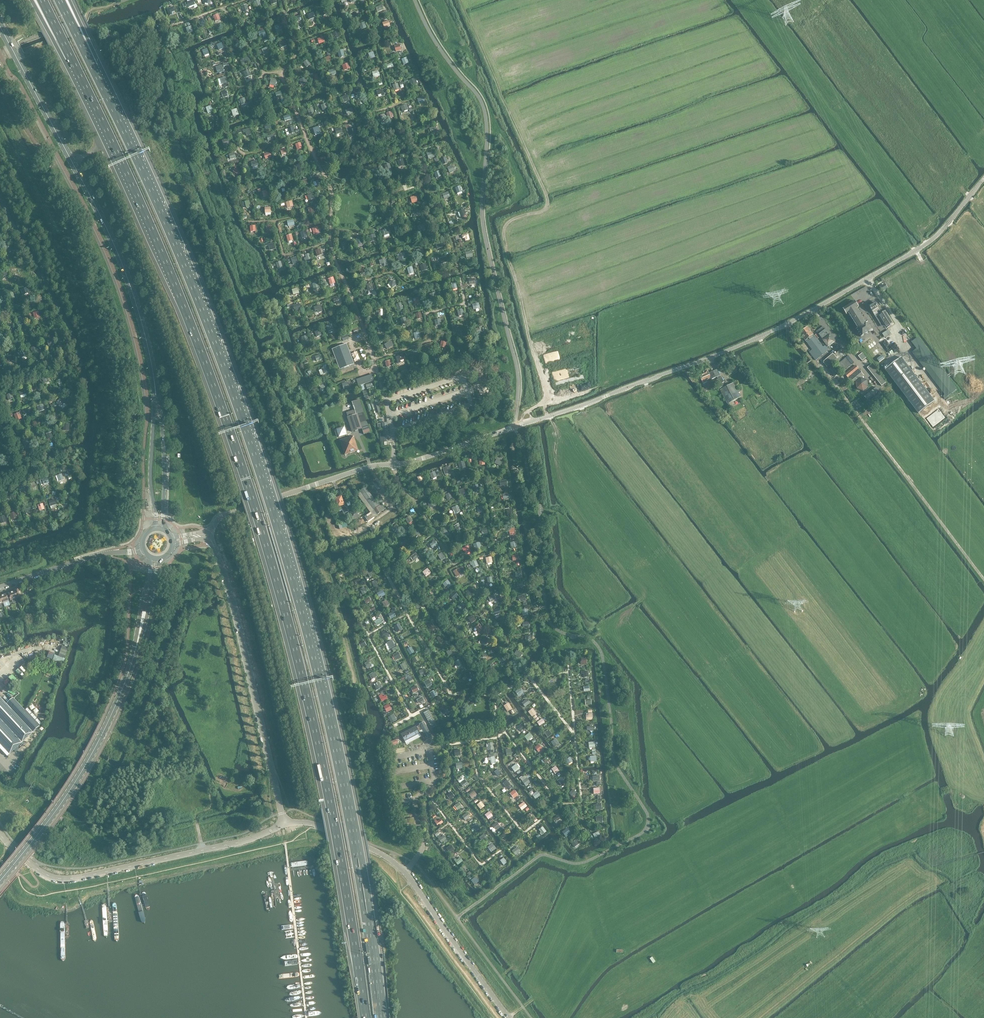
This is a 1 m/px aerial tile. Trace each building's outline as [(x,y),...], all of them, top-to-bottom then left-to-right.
[(252,2),(255,10),(262,8),(259,0),(257,0),(252,2)] [(196,8),(193,1),(186,4),(188,11),(196,8)] [(174,6),(167,8),(170,15),(176,13),(174,6)] [(325,7),(317,10),(320,18),(327,16),(325,7)] [(307,14),(309,20),(316,17),(314,12),(307,14)] [(219,13),(212,16),(215,25),(222,23),(219,13)] [(303,24),(299,16),(293,19),(296,27),(303,24)] [(201,27),(206,25),(204,18),(198,20),(201,27)] [(390,26),(387,19),(380,21),(383,28),(390,26)] [(193,32),(190,25),(183,28),(186,35),(193,32)] [(265,35),(262,28),(257,30),(259,37),(265,35)] [(338,31),(332,34),(335,42),(341,39),(338,31)] [(237,36),(231,38),(233,46),(240,44),(237,36)] [(283,39),(277,42),(281,49),(287,46),(283,39)] [(210,54),(207,47),(200,50),(204,57),(210,54)] [(372,50),(366,51),(369,61),(375,59),(372,50)] [(328,54),(321,57),(324,63),(331,60),(328,54)] [(408,65),(405,57),(399,60),(402,68),(408,65)] [(308,59),(301,61),(303,68),(310,66),(308,59)] [(350,68),(346,61),(339,64),(342,72),(350,68)] [(392,62),(386,65),(388,71),(394,69),(392,62)] [(223,71),(220,64),(214,68),(217,74),(223,71)] [(380,77),(377,68),(370,70),(373,79),(380,77)] [(248,69),(241,71),(244,79),(251,76),(248,69)] [(319,73),(313,75),(316,82),(322,80),(319,73)] [(306,77),(300,79),(302,87),(309,85),(306,77)] [(402,89),(399,81),(392,83),(395,92),(402,89)] [(226,88),(218,91),(220,97),(228,94),(226,88)] [(351,95),(352,98),(355,97),(355,98),(360,97),(358,89),(353,90),(354,94),(351,95)] [(283,97),(280,90),(274,92),(277,99),(283,97)] [(260,100),(256,92),(249,94),(253,103),(260,100)] [(422,97),(414,101),(417,107),(425,104),(422,97)] [(325,102),(319,104),(321,112),(328,110),(325,102)] [(209,105),(202,107),(206,116),(212,114),(209,105)] [(350,106),(342,110),(344,115),(352,112),(350,106)] [(237,109),(230,111),(233,118),(239,116),(237,109)] [(288,115),(280,118),(282,123),(290,121),(288,115)] [(368,118),(362,121),(365,128),(371,125),(368,118)] [(436,124),(427,127),(429,134),(438,131),(436,124)] [(289,134),(299,131),(298,126),(294,127),(294,125),(287,127),(289,134)] [(249,126),(241,129),(244,136),(252,133),(249,126)] [(343,128),(335,129),(336,136),(344,134),(343,128)] [(271,133),(263,136),(266,143),(274,139),(271,133)] [(228,138),(220,141),(222,148),(230,145),(228,138)] [(300,141),(294,143),(297,151),(303,149),(300,141)] [(435,157),(432,150),(426,152),(429,160),(435,157)] [(269,152),(261,155),(264,161),(271,158),(269,152)] [(405,164),(402,156),(396,158),(398,167),(405,164)] [(379,174),(376,164),(368,167),(371,177),(379,174)] [(454,166),(446,168),(448,174),(456,171),(454,166)] [(240,171),(233,167),(229,173),(237,177),(240,171)] [(320,182),(317,174),(310,176),(313,184),(320,182)] [(286,182),(280,184),(283,192),(289,190),(286,182)] [(448,189),(441,193),(444,199),(451,195),(448,189)] [(247,196),(241,197),(244,205),(249,204),(247,196)] [(416,196),(408,198),(410,205),(418,202),(416,196)] [(316,213),(313,206),(306,209),(309,216),(316,213)] [(463,209),(455,212),(459,219),(466,216),(463,209)] [(294,222),(286,224),(288,231),(296,228),(294,222)] [(423,223),(414,226),(416,233),(425,230),(423,223)] [(316,227),(308,231),(310,238),(319,234),(316,227)] [(387,227),(379,231),(382,237),(390,233),(387,227)] [(293,233),(284,235),(285,243),(294,241),(293,233)] [(360,236),(354,238),(357,247),(363,245),(360,236)] [(271,241),(265,244),(269,252),(276,249),(271,241)] [(422,247),(414,249),(416,256),(424,254),(422,247)] [(319,249),(311,253),(314,259),(321,256),(319,249)] [(405,252),(398,253),(399,260),(406,259),(405,252)] [(449,264),(446,255),(438,258),(441,266),(449,264)] [(386,256),(377,260),(381,268),(389,264),(386,256)] [(297,257),(288,259),(291,266),(299,264),(297,257)] [(413,266),(405,269),(409,278),(417,274),(413,266)] [(333,276),(325,279),(328,287),(336,284),(333,276)] [(474,276),(468,277),(470,285),(476,283),(474,276)] [(393,279),(389,283),(392,288),(397,285),(393,279)] [(372,283),(364,286),(367,293),(375,291),(372,283)] [(296,286),(289,289),(291,295),(298,292),(296,286)] [(438,300),(436,292),(429,294),(432,302),(438,300)] [(336,305),(342,303),(340,296),(333,299),(336,305)] [(855,301),(843,308),(847,314),(849,313),(858,327),(856,328),(861,336),(873,328),(868,321),(866,322),(857,307),(859,306),(855,301)] [(401,302),(394,304),(397,313),(404,311),(401,302)] [(882,313),(875,302),(869,306),(876,317),(879,315),(887,328),(894,324),(886,311),(882,313)] [(321,304),(312,307),(316,316),(324,312),(321,304)] [(467,318),(465,310),(458,311),(460,320),(467,318)] [(418,322),(425,321),(423,313),(416,315),(418,322)] [(13,327),(10,320),(4,322),(7,329),(13,327)] [(385,332),(382,322),(375,325),(379,334),(385,332)] [(334,331),(331,324),(325,326),(327,333),(334,331)] [(817,340),(815,336),(808,327),(800,334),(812,350),(809,352),(816,360),(830,349),(826,344),(823,347),(817,340)] [(819,336),(826,330),(824,327),(817,332),(819,336)] [(485,335),(482,328),(476,330),(478,338),(485,335)] [(822,339),(829,333),(826,330),(819,336),(822,339)] [(880,332),(877,335),(883,343),(886,341),(880,332)] [(310,342),(306,334),(300,337),(303,345),(310,342)] [(917,337),(914,340),(910,342),(915,349),(912,352),(944,395),(942,397),(944,399),(957,389),(917,337)] [(354,364),(346,344),(332,350),(340,370),(354,364)] [(39,353),(36,346),(30,348),(33,355),(39,353)] [(417,349),(409,352),(411,358),(419,355),(417,349)] [(837,365),(847,355),(841,349),(834,355),(833,354),(824,362),(824,364),(828,367),(834,362),(837,365)] [(401,362),(401,360),(404,359),(403,355),(396,357),(398,363),(401,362)] [(843,372),(854,363),(848,356),(837,366),(839,368),(843,372)] [(935,401),(901,357),(885,370),(919,413),(935,401)] [(392,359),(383,362),(386,370),(394,366),(392,359)] [(730,375),(740,368),(737,363),(727,370),(730,375)] [(886,383),(871,365),(868,368),(882,386),(886,383)] [(839,371),(837,370),(839,368),(837,366),(835,367),(834,366),(829,370),(834,375),(839,371)] [(848,378),(859,369),(856,366),(845,374),(848,378)] [(327,374),(324,367),(318,369),(321,376),(327,374)] [(722,377),(721,378),(717,370),(709,373),(708,370),(699,374),(704,383),(707,382),(707,380),(711,378),(712,380),(717,377),(718,380),(715,381),(719,388),(724,386),(723,383),(724,382),(722,377)] [(861,379),(864,376),(858,370),(848,378),(854,385),(856,383),(861,379)] [(374,381),(372,375),(357,380),(359,386),(374,381)] [(868,387),(867,381),(861,379),(856,383),(857,389),(863,391),(868,387)] [(741,397),(733,383),(720,390),(728,404),(741,397)] [(867,401),(880,392),(877,387),(864,397),(867,401)] [(64,403),(60,398),(58,400),(56,403),(60,407),(64,403)] [(370,432),(359,400),(352,402),(356,414),(347,417),(352,432),(362,429),(364,434),(370,432)] [(336,430),(339,437),(345,435),(343,428),(336,430)] [(53,438),(51,431),(45,433),(47,439),(53,438)] [(358,450),(354,437),(350,438),(349,437),(340,440),(345,455),(358,450)] [(503,462),(497,459),(494,464),(500,467),(503,462)] [(451,472),(448,465),(440,468),(443,475),(451,472)] [(424,482),(421,475),(414,477),(417,484),(424,482)] [(504,479),(495,481),(497,488),(505,486),(504,479)] [(478,485),(472,486),(473,494),(480,493),(478,485)] [(376,502),(365,487),(360,491),(378,515),(385,509),(381,504),(384,502),(381,498),(376,502)] [(450,493),(444,496),(447,503),(453,499),(450,493)] [(345,507),(341,497),(335,499),(338,507),(341,506),(342,508),(345,507)] [(433,498),(427,501),(430,507),(435,505),(433,498)] [(458,504),(450,507),(453,514),(461,510),(458,504)] [(511,509),(503,511),(505,518),(513,515),(511,509)] [(360,517),(357,510),(350,513),(352,519),(360,517)] [(373,517),(370,513),(364,517),(368,522),(373,518),(373,517)] [(405,518),(409,525),(414,522),(410,515),(405,518)] [(401,528),(396,522),(391,526),(396,533),(401,528)] [(459,523),(454,526),(457,531),(462,528),(459,523)] [(421,533),(417,527),(411,531),(415,537),(421,533)] [(451,538),(445,529),(440,532),(446,541),(451,538)] [(489,536),(488,529),(480,530),(481,537),(489,536)] [(404,537),(400,541),(404,545),(409,541),(404,537)] [(439,546),(435,540),(432,542),(432,544),(430,545),(433,550),(439,546)] [(517,541),(509,541),(510,549),(518,549),(517,541)] [(475,550),(481,548),(480,542),(473,544),(475,550)] [(470,552),(467,545),(460,548),(464,555),(470,552)] [(447,561),(440,552),(435,557),(441,566),(447,561)] [(419,557),(416,553),(408,558),(411,563),(419,557)] [(461,575),(458,567),(453,569),(457,577),(461,575)] [(428,568),(423,571),(426,576),(431,573),(428,568)] [(376,578),(372,570),(366,573),(369,580),(376,578)] [(451,587),(446,580),(440,584),(445,591),(451,587)] [(367,595),(363,587),(357,590),(361,598),(367,595)] [(471,588),(465,592),(469,598),(475,594),(471,588)] [(22,596),(19,589),(14,591),(16,598),(19,598),(20,601),(22,600),(21,597),(22,596)] [(386,595),(383,590),(377,594),(380,599),(386,595)] [(16,598),(14,591),(8,593),(11,600),(12,600),(13,603),(15,602),(14,599),(16,598)] [(454,600),(459,595),(455,591),(450,596),(454,600)] [(9,601),(6,594),(1,596),(3,603),(5,602),(6,606),(9,605),(8,601),(9,601)] [(386,599),(380,603),(383,609),(389,605),(386,599)] [(466,608),(460,600),(455,604),(460,612),(466,608)] [(423,613),(416,604),(411,608),(417,617),(423,613)] [(467,618),(472,623),(476,620),(472,614),(467,618)] [(382,623),(379,617),(372,621),(375,627),(382,623)] [(402,630),(399,623),(394,625),(397,632),(402,630)] [(484,630),(479,623),(473,628),(478,634),(484,630)] [(437,632),(431,624),(426,628),(432,636),(437,632)] [(382,638),(389,634),(386,629),(380,632),(382,638)] [(436,638),(440,643),(445,641),(441,635),(436,638)] [(395,646),(392,640),(387,643),(389,649),(395,646)] [(59,655),(49,651),(47,658),(63,664),(69,647),(62,645),(59,655)] [(414,653),(409,645),(404,648),(409,656),(414,653)] [(499,652),(494,645),(489,649),(494,656),(499,652)] [(454,653),(447,646),(443,649),(449,657),(454,653)] [(517,649),(514,654),(520,658),(523,654),(517,649)] [(393,654),(396,660),(402,657),(399,651),(393,654)] [(507,662),(504,656),(499,659),(503,664),(507,662)] [(407,671),(403,661),(397,664),(401,674),(407,671)] [(16,670),(22,676),(27,671),(21,666),(16,670)] [(425,675),(421,667),(415,670),(420,678),(425,675)] [(468,670),(461,675),(465,682),(473,677),(468,670)] [(377,678),(373,671),(367,674),(371,681),(377,678)] [(411,684),(415,681),(410,673),(405,676),(411,684)] [(9,677),(13,682),(17,678),(13,674),(9,677)] [(429,679),(424,681),(427,687),(432,685),(429,679)] [(379,681),(374,684),(377,690),(382,687),(379,681)] [(419,691),(415,684),(408,687),(413,695),(419,691)] [(520,688),(515,691),(519,696),(524,692),(520,688)] [(439,695),(435,689),(428,694),(433,700),(439,695)] [(386,698),(381,691),(376,695),(381,701),(386,698)] [(0,696),(0,744),(9,754),(40,726),(25,710),(14,697),(7,703),(0,696)] [(525,707),(530,703),(526,699),(522,703),(525,707)] [(512,709),(506,701),(501,705),(507,713),(512,709)] [(389,704),(384,706),(387,712),(392,710),(389,704)] [(537,713),(531,706),(526,711),(532,718),(537,713)] [(436,726),(428,711),(424,713),(432,729),(436,726)] [(394,714),(388,717),(391,723),(397,720),(394,714)] [(420,733),(419,731),(422,730),(427,738),(431,736),(424,722),(419,724),(420,725),(416,727),(416,726),(401,734),(405,741),(420,733)] [(521,733),(526,727),(522,723),(516,728),(521,733)] [(530,732),(524,736),(528,741),(534,737),(530,732)] [(561,743),(555,736),(549,741),(554,748),(561,743)] [(389,743),(390,750),(398,749),(397,742),(389,743)] [(540,743),(535,746),(538,752),(543,749),(540,743)] [(550,758),(544,752),(539,757),(545,763),(550,758)] [(596,754),(588,754),(588,763),(597,762),(596,754)] [(494,755),(487,757),(489,766),(496,765),(494,755)] [(462,768),(461,760),(453,761),(454,769),(462,768)] [(522,767),(518,762),(512,767),(515,772),(522,767)] [(555,774),(560,771),(556,765),(551,768),(555,774)] [(532,783),(525,774),(519,779),(526,788),(532,783)] [(464,775),(458,778),(463,787),(468,784),(464,775)] [(565,781),(560,776),(556,780),(560,785),(565,781)] [(511,785),(505,778),(499,783),(505,790),(511,785)] [(472,798),(477,795),(474,789),(468,793),(472,798)] [(515,789),(510,793),(514,798),(519,795),(515,789)] [(573,789),(569,793),(573,797),(577,793),(573,789)] [(534,793),(532,791),(530,792),(535,799),(541,795),(538,790),(534,793)] [(450,800),(455,797),(452,791),(447,795),(450,800)] [(485,807),(479,800),(474,804),(480,811),(485,807)] [(550,807),(544,800),(539,805),(545,811),(550,807)] [(526,807),(521,801),(515,805),(520,812),(526,807)] [(462,807),(456,802),(451,807),(457,812),(462,807)] [(490,811),(485,814),(489,819),(493,815),(490,811)] [(532,812),(527,815),(530,820),(535,817),(532,812)] [(556,824),(562,820),(558,815),(552,819),(556,824)] [(495,832),(500,827),(495,821),(490,825),(495,832)] [(479,828),(473,822),(468,826),(474,832),(479,828)] [(548,831),(543,825),(537,831),(542,837),(548,831)] [(573,833),(567,826),(560,832),(566,839),(573,833)] [(506,832),(501,836),(505,841),(510,837),(506,832)] [(442,843),(447,838),(442,833),(437,838),(442,843)] [(479,837),(483,841),(488,837),(484,833),(479,837)] [(571,842),(574,847),(579,843),(578,841),(580,840),(578,837),(571,842)] [(486,847),(492,855),(498,851),(492,842),(486,847)] [(457,851),(452,844),(448,848),(453,854),(457,851)] [(521,852),(516,846),(509,851),(514,857),(521,852)] [(458,865),(463,861),(460,856),(454,860),(458,865)] [(471,882),(475,886),(480,881),(477,877),(474,880),(474,879),(471,881),(472,881),(471,882)] [(135,896),(140,919),(141,920),(141,921),(142,922),(143,922),(144,922),(145,922),(146,921),(146,920),(145,919),(145,918),(139,895),(138,894),(137,894),(136,894),(135,895),(135,896)] [(89,944),(89,943),(85,924),(84,924),(84,923),(83,922),(82,922),(81,922),(81,923),(80,924),(80,925),(84,944),(84,945),(85,945),(85,946),(86,946),(87,946),(88,946),(88,945),(89,945),(89,944)]
